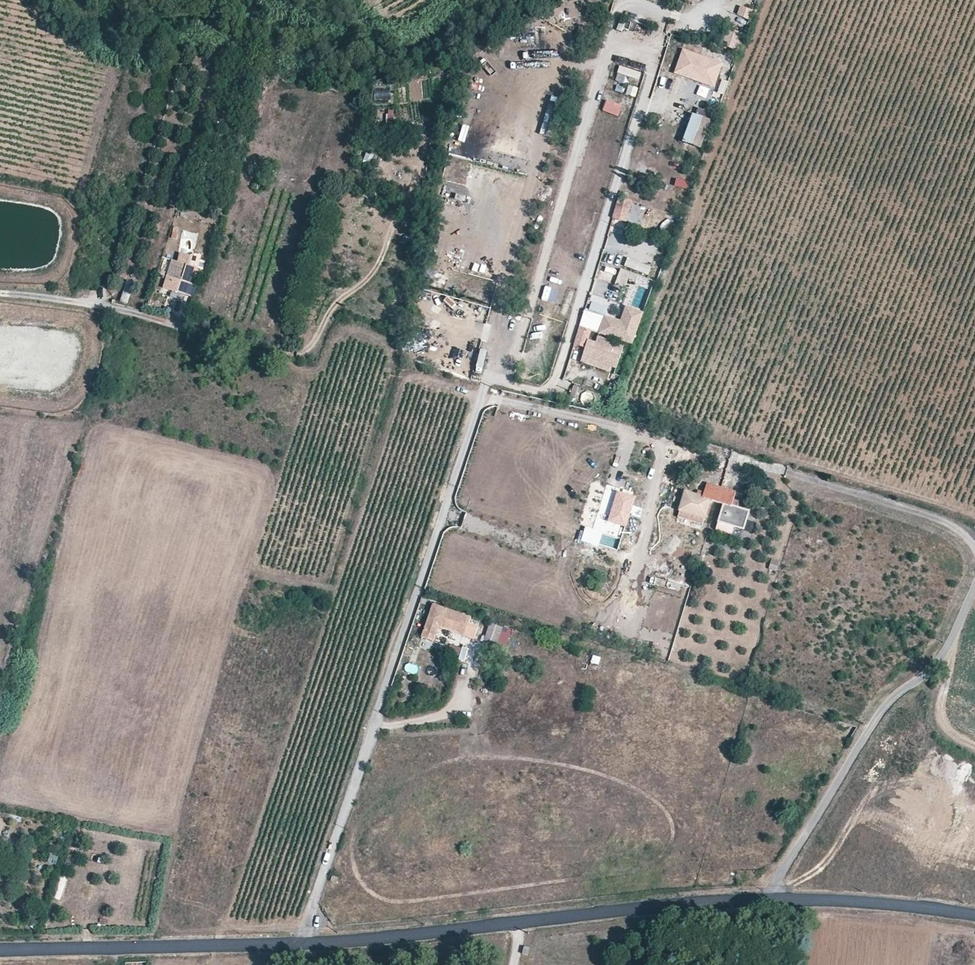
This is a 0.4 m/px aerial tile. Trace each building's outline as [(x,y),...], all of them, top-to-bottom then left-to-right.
[(740,6),(736,16),(748,21),(752,11),(740,6)] [(617,18),(614,26),(635,33),(637,25),(617,18)] [(744,35),(725,28),(719,43),(738,50),(744,35)] [(605,44),(616,48),(618,39),(608,35),(605,44)] [(611,50),(609,57),(631,63),(633,55),(611,50)] [(721,64),(683,50),(676,70),(714,84),(721,64)] [(596,76),(589,93),(608,100),(614,83),(596,76)] [(374,99),(390,100),(391,90),(374,90),(374,99)] [(588,105),(585,115),(606,120),(609,110),(588,105)] [(395,122),(395,110),(387,111),(388,123),(395,122)] [(683,130),(686,121),(667,115),(664,123),(683,130)] [(710,121),(694,115),(684,143),(700,148),(710,121)] [(675,179),(674,187),(687,189),(689,181),(675,179)] [(613,220),(627,222),(630,202),(615,200),(613,220)] [(627,257),(624,266),(648,276),(654,260),(639,254),(637,261),(627,257)] [(196,271),(172,264),(164,291),(187,299),(196,271)] [(636,282),(638,275),(621,269),(615,285),(624,288),(627,279),(636,282)] [(201,290),(191,286),(187,299),(198,302),(201,290)] [(140,306),(141,298),(119,294),(118,302),(140,306)] [(586,308),(576,341),(586,344),(590,345),(591,341),(594,331),(599,332),(625,341),(636,344),(647,314),(628,307),(623,320),(586,308)] [(590,345),(586,344),(580,362),(609,372),(610,366),(616,368),(625,341),(599,332),(595,342),(591,341),(590,345)] [(569,394),(574,397),(579,389),(573,386),(569,394)] [(721,488),(706,484),(703,493),(698,491),(697,496),(685,492),(680,510),(704,518),(709,501),(716,503),(721,488)] [(736,493),(721,488),(716,503),(724,505),(718,522),(743,530),(749,512),(737,508),(738,503),(733,501),(736,493)] [(635,498),(617,492),(607,521),(626,527),(635,498)] [(704,518),(680,510),(677,516),(702,524),(704,518)] [(780,561),(773,559),(769,569),(777,571),(780,561)] [(471,617),(433,605),(422,637),(435,641),(440,627),(474,639),(479,627),(469,624),(471,617)] [(485,641),(508,646),(511,629),(488,624),(485,641)] [(591,664),(599,665),(600,657),(592,656),(591,664)] [(407,663),(405,669),(417,673),(419,667),(407,663)] [(64,864),(73,867),(76,857),(68,854),(64,864)] [(60,901),(68,876),(60,874),(52,898),(60,901)]
